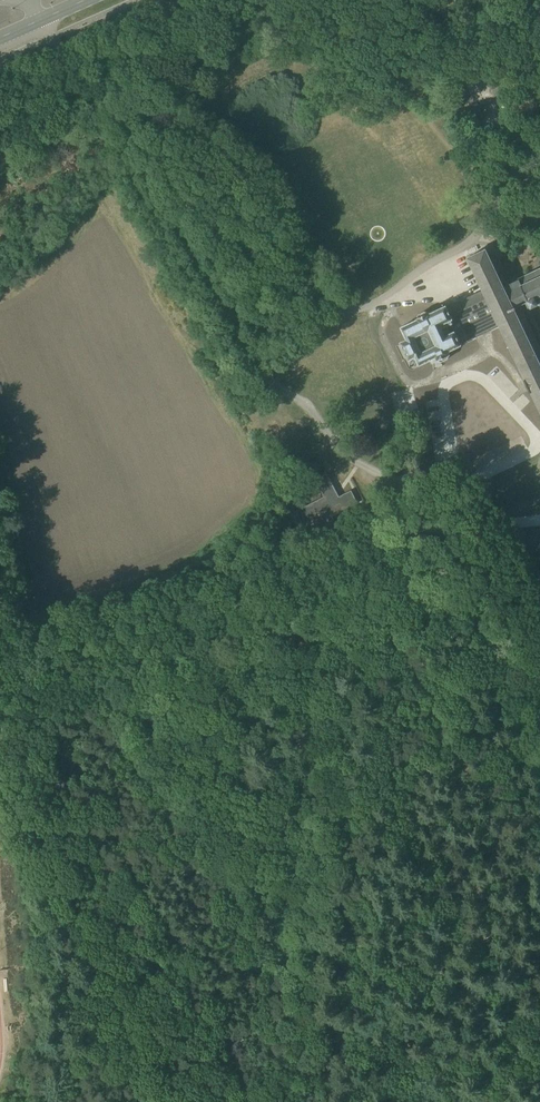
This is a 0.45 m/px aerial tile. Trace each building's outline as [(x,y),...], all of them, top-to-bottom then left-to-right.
[(487,250),(469,259),(485,292),(448,310),(447,307),(431,314),(431,313),(426,312),(420,315),(418,319),(419,320),(403,328),(409,340),(402,343),(410,360),(417,357),(421,366),(437,358),(439,361),(443,363),(449,360),(451,355),(449,352),(462,346),(462,345),(501,326),(526,380),(524,381),(530,393),(531,392),(539,411),(539,351),(522,313),(538,305),(539,306),(539,270),(519,280),(519,281),(505,288),(487,250)] [(337,499),(334,493),(336,492),(327,474),(316,479),(325,497),(311,504),(296,512),(304,527),(315,521),(323,535),(337,527),(332,517),(358,503),(351,491),(337,499)]
